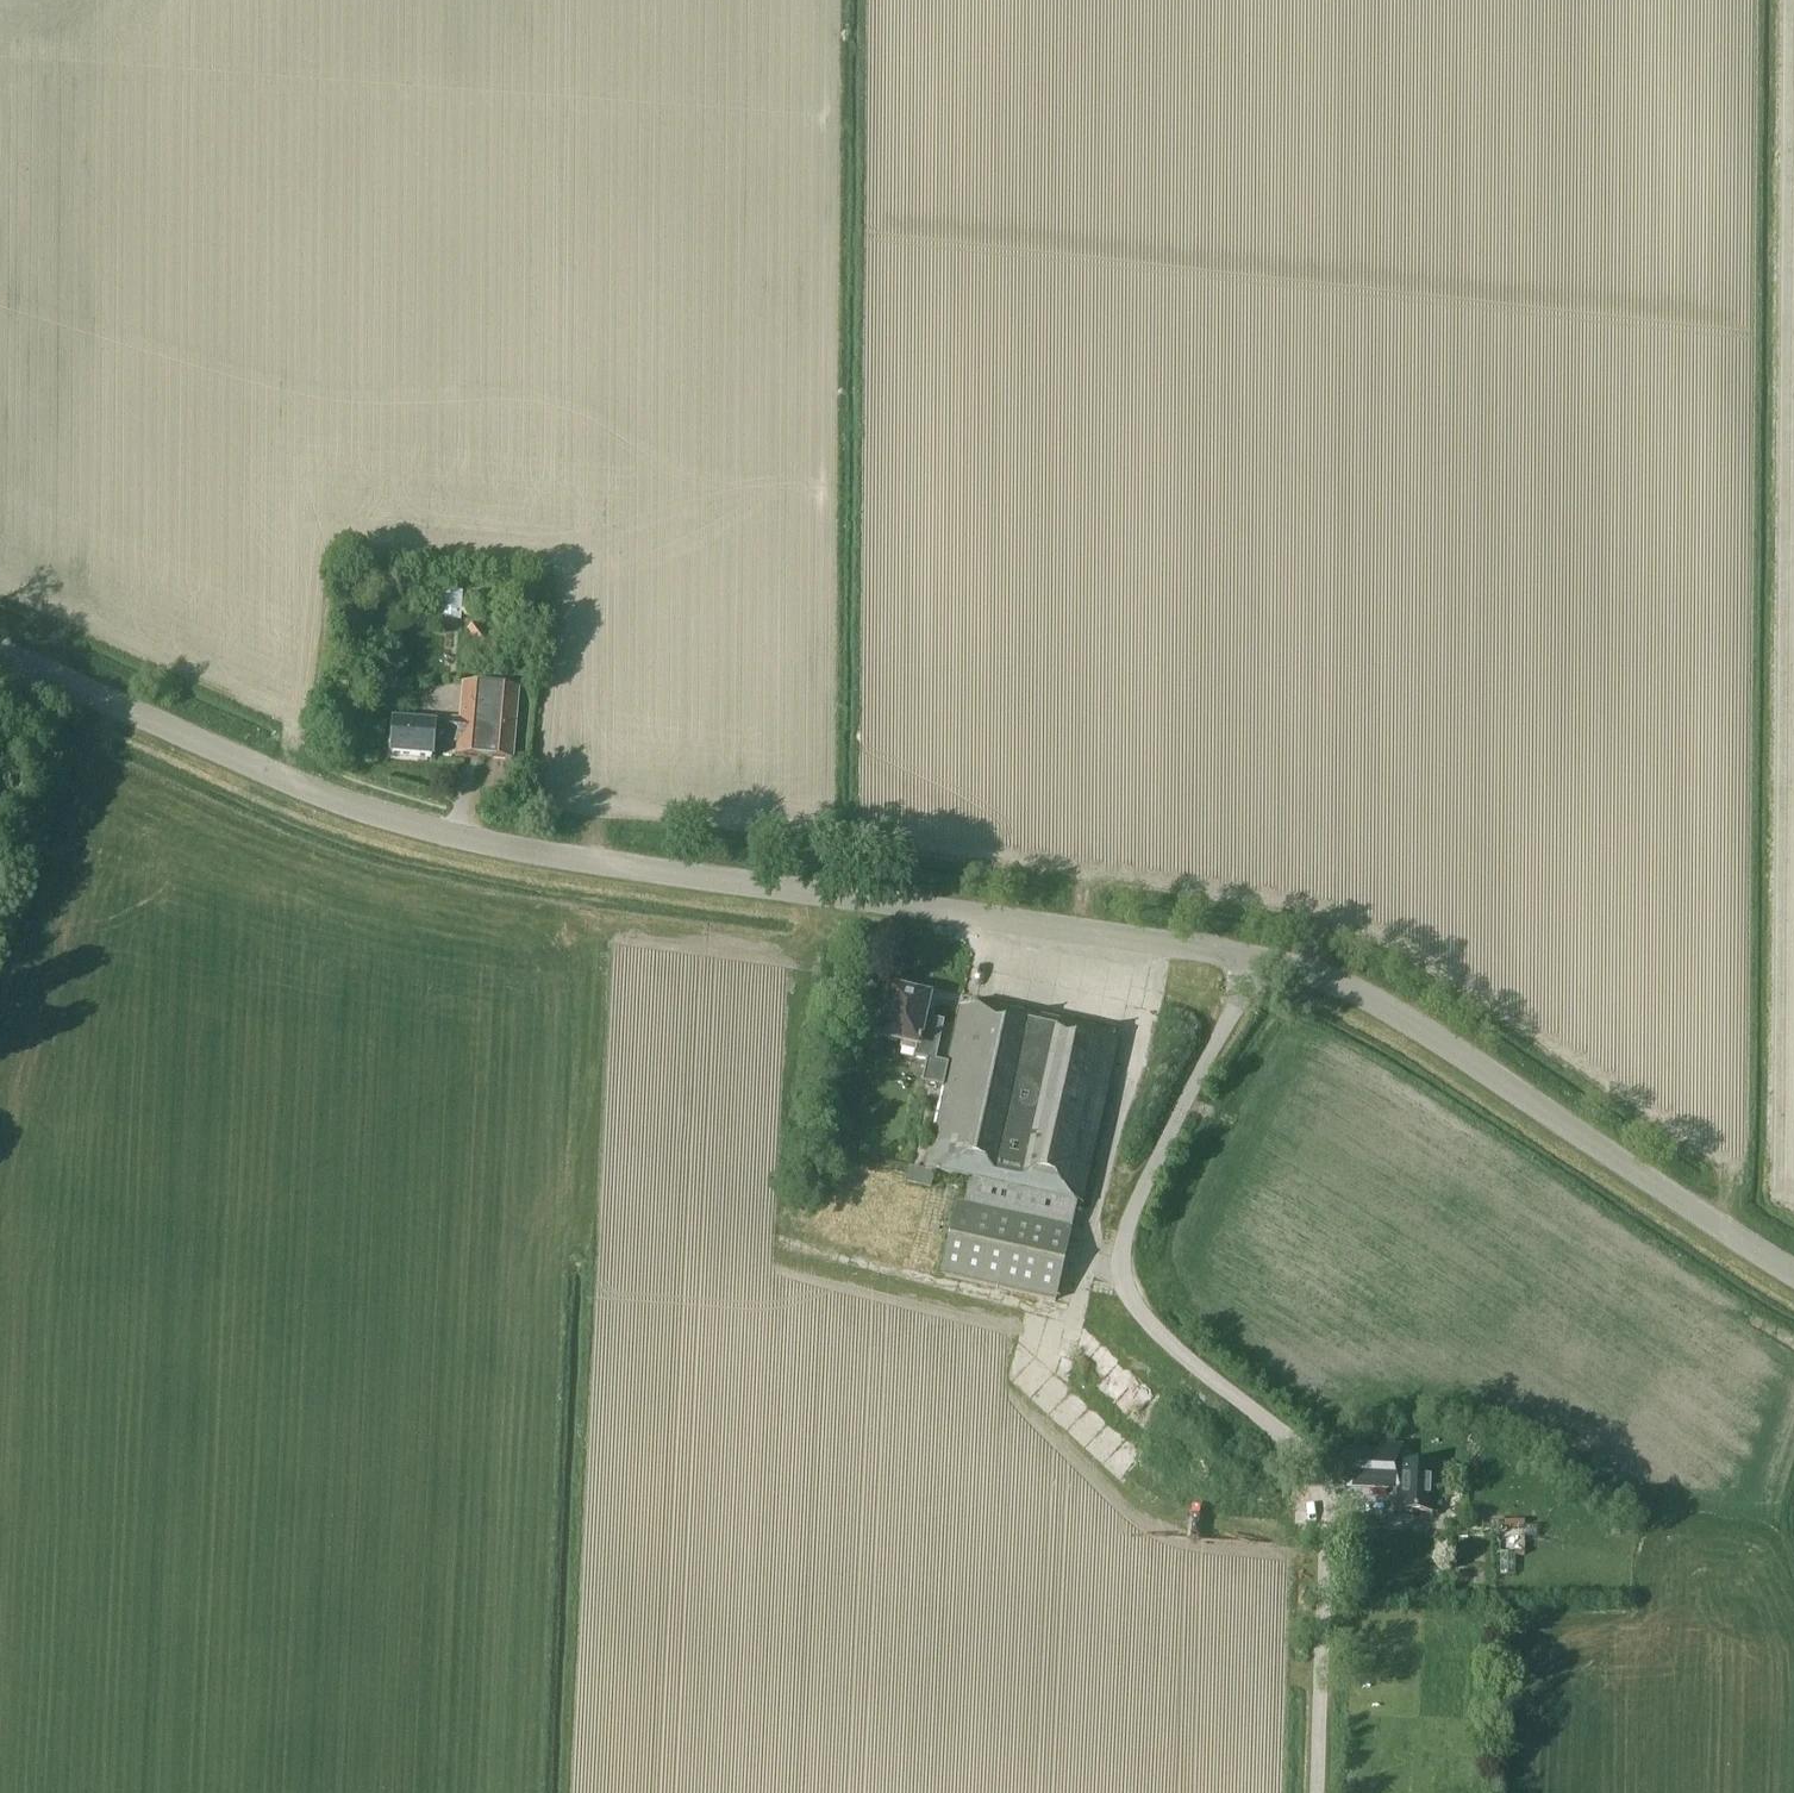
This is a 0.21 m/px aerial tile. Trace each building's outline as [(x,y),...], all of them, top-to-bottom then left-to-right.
[(466,617),(467,590),(444,590),(443,617),(466,617)] [(489,640),(482,631),(477,624),(468,630),(473,637),(472,638),(480,648),(489,640)] [(463,683),(460,715),(459,720),(434,718),(434,725),(393,721),(390,754),(432,757),(434,733),(458,735),(457,754),(512,759),(518,687),(463,683)] [(934,1013),(925,1012),(928,999),(910,995),(908,991),(898,989),(896,992),(892,991),(886,1019),(881,1021),(879,1032),(883,1035),(882,1039),(901,1043),(900,1049),(915,1052),(914,1058),(927,1061),(922,1083),(942,1087),(924,1170),(908,1167),(905,1183),(930,1188),(933,1172),(969,1180),(963,1206),(955,1204),(939,1275),(1055,1301),(1077,1204),(1082,1205),(1119,1037),(960,1002),(947,1064),(935,1061),(944,1022),(932,1020),(934,1013)] [(1347,1452),(1346,1484),(1350,1484),(1350,1482),(1361,1483),(1361,1484),(1363,1484),(1364,1483),(1375,1483),(1375,1485),(1398,1486),(1398,1493),(1397,1512),(1432,1513),(1435,1466),(1401,1464),(1402,1448),(1379,1447),(1379,1453),(1379,1454),(1347,1452)]
